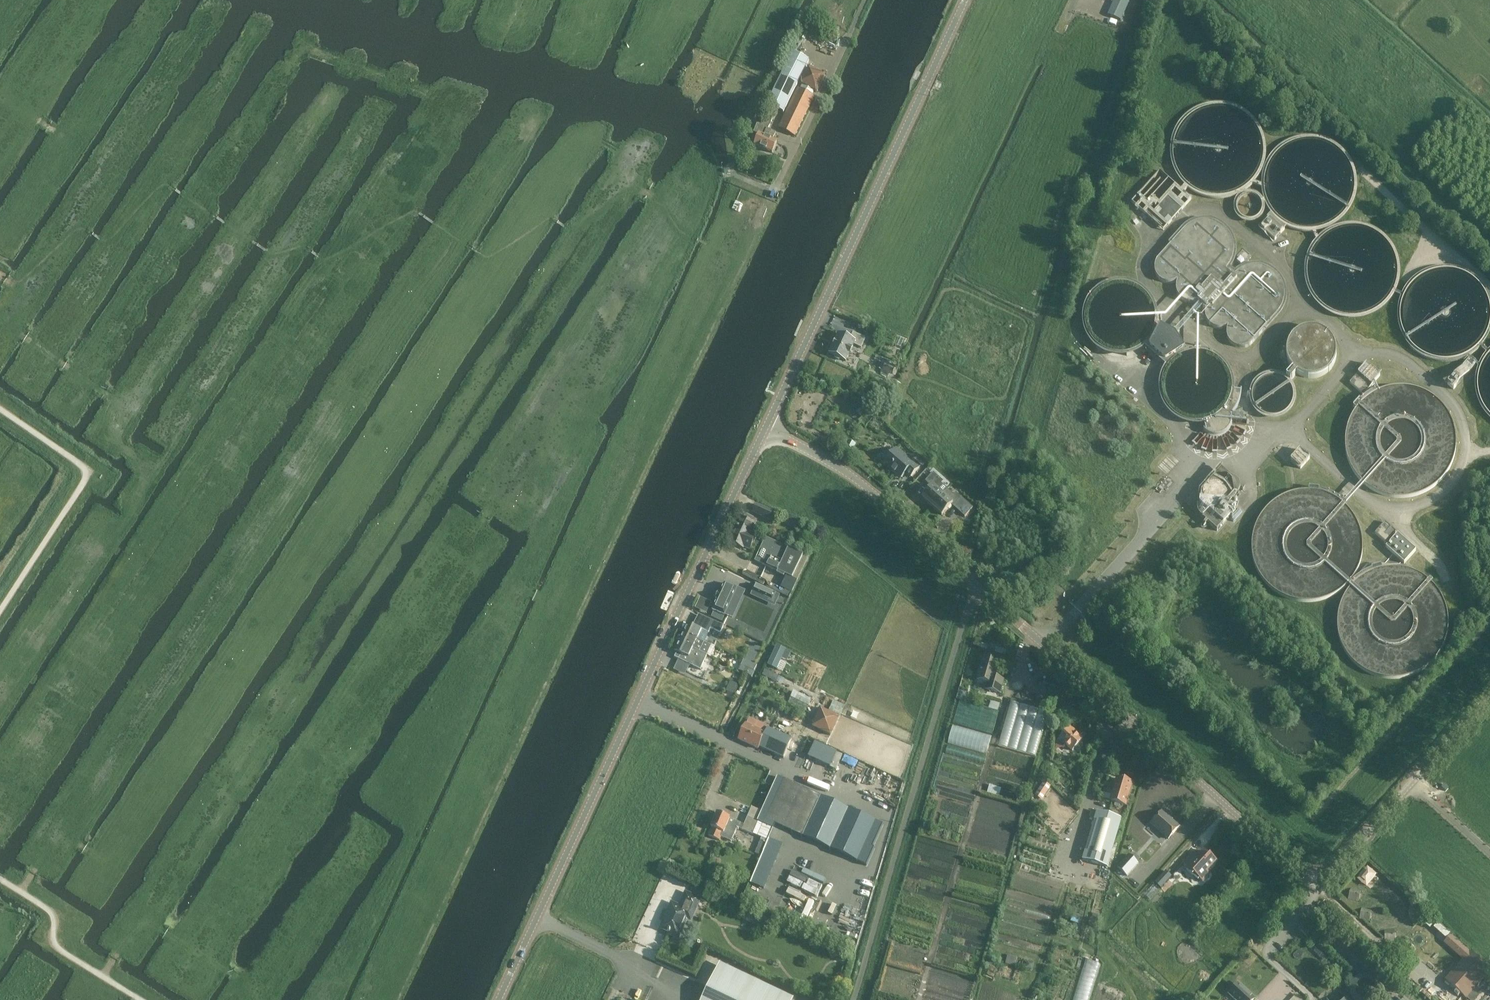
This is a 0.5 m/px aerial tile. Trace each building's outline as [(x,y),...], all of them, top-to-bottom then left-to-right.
[(1129,2),(1125,0),(1114,0),(1108,15),(1121,20),(1129,2)] [(759,125),(757,124),(754,133),(759,135),(754,146),(772,153),(777,142),(773,140),(776,133),(768,129),(775,114),(780,117),(796,87),(809,60),(793,52),(780,79),(781,80),(773,95),(774,95),(759,125)] [(809,67),(801,83),(802,84),(800,89),(798,88),(779,128),(795,136),(815,96),(813,95),(815,90),(817,91),(825,75),(809,67)] [(1191,199),(1160,170),(1132,202),(1163,230),(1191,199)] [(1266,210),(1266,207),(1266,203),(1265,201),(1264,198),(1262,196),(1259,193),(1257,192),(1254,191),(1251,191),(1248,191),(1245,191),(1243,193),(1240,195),(1238,197),(1236,200),(1235,203),(1234,206),(1235,209),(1235,211),(1237,215),(1238,217),(1241,219),(1244,221),(1246,222),(1249,222),(1253,222),(1256,221),(1259,219),(1261,218),(1263,215),(1265,212),(1266,210)] [(1267,217),(1257,228),(1271,240),(1281,229),(1267,217)] [(1244,267),(1236,272),(1232,268),(1236,260),(1237,251),(1236,243),(1234,236),(1230,231),(1223,225),(1215,221),(1206,220),(1196,221),(1189,224),(1182,229),(1169,244),(1171,245),(1159,258),(1156,261),(1155,265),(1154,271),(1156,276),(1159,280),(1162,282),(1166,284),(1170,284),(1174,283),(1177,281),(1177,284),(1176,288),(1177,292),(1178,295),(1181,299),(1184,301),(1188,303),(1193,303),(1198,302),(1199,302),(1196,306),(1195,310),(1173,334),(1154,323),(1154,326),(1152,332),(1149,337),(1145,342),(1142,345),(1169,369),(1173,364),(1178,359),(1184,356),(1189,355),(1178,337),(1204,307),(1205,308),(1205,313),(1205,317),(1206,320),(1207,323),(1210,326),(1213,328),(1217,329),(1221,329),(1225,329),(1228,327),(1227,332),(1227,336),(1228,340),(1230,343),(1233,346),(1237,348),(1241,349),(1246,349),(1251,346),(1256,341),(1266,330),(1267,332),(1277,320),(1283,313),(1287,304),(1288,296),(1286,286),(1282,279),(1277,273),(1270,268),(1262,265),(1253,265),(1244,267)] [(1338,358),(1338,354),(1338,350),(1336,344),(1334,340),(1331,336),(1327,333),(1323,331),(1317,329),(1313,329),(1308,329),(1304,330),(1300,333),(1296,336),(1292,339),(1290,344),(1288,348),(1288,353),(1288,359),(1290,363),(1292,368),(1295,371),(1299,375),(1303,377),(1308,378),(1313,379),(1318,378),(1323,377),(1327,375),(1331,371),(1334,368),(1336,363),(1338,358)] [(850,338),(838,333),(829,353),(834,356),(835,358),(839,359),(840,358),(846,361),(849,353),(850,354),(853,349),(852,348),(854,344),(861,348),(866,338),(853,333),(850,338)] [(1453,377),(1447,384),(1454,389),(1475,365),(1469,359),(1461,368),(1457,372),(1453,377)] [(1352,379),(1350,382),(1363,394),(1380,375),(1369,365),(1367,363),(1358,373),(1355,376),(1352,379)] [(911,476),(922,464),(917,460),(913,464),(909,461),(910,460),(902,454),(896,449),(893,454),(892,453),(883,463),(897,475),(897,474),(901,477),(906,472),(911,476)] [(1292,459),(1291,460),(1301,469),(1310,458),(1301,450),(1300,449),(1292,459)] [(1198,506),(1197,508),(1198,510),(1198,513),(1199,514),(1200,516),(1206,521),(1210,524),(1217,531),(1224,524),(1236,510),(1235,510),(1239,497),(1237,495),(1238,493),(1240,491),(1240,489),(1241,486),(1240,484),(1240,482),(1239,481),(1237,479),(1236,478),(1233,477),(1232,477),(1222,468),(1223,467),(1221,465),(1199,490),(1198,506)] [(922,498),(932,506),(948,489),(943,484),(945,482),(933,472),(925,481),(932,487),(922,498)] [(948,489),(932,506),(942,515),(951,504),(958,510),(966,502),(956,492),(954,494),(948,489)] [(773,512),(757,504),(753,512),(769,520),(773,512)] [(754,524),(742,519),(739,527),(737,526),(730,542),(743,548),(744,547),(750,550),(756,537),(750,534),(754,524)] [(1385,522),(1375,533),(1386,543),(1396,532),(1385,522)] [(1387,545),(1386,547),(1389,550),(1404,563),(1416,550),(1397,533),(1387,545)] [(778,571),(785,574),(793,578),(803,555),(766,538),(755,560),(778,571)] [(788,597),(790,593),(768,582),(768,581),(761,578),(758,583),(788,597)] [(713,611),(726,617),(739,590),(726,584),(721,594),(720,593),(717,600),(718,600),(713,611)] [(774,602),(777,594),(757,585),(754,592),(774,602)] [(695,607),(707,612),(712,601),(700,596),(695,607)] [(715,631),(718,623),(709,618),(705,626),(711,628),(710,629),(715,631)] [(710,629),(711,628),(705,626),(704,625),(696,621),(693,626),(689,624),(684,633),(698,639),(704,643),(708,633),(710,629)] [(712,647),(704,643),(698,639),(684,633),(682,638),(680,643),(704,654),(708,656),(712,647)] [(701,670),(708,656),(704,654),(680,643),(676,651),(682,654),(679,659),(690,665),(701,670)] [(783,657),(787,659),(792,651),(778,644),(767,664),(777,669),(783,657)] [(999,662),(984,658),(977,679),(988,682),(986,689),(1000,693),(1003,680),(995,677),(999,662)] [(687,671),(690,665),(679,659),(676,665),(687,671)] [(743,659),(740,669),(753,674),(757,664),(743,659)] [(766,668),(762,674),(776,681),(779,675),(766,668)] [(789,701),(807,709),(811,697),(794,690),(789,701)] [(833,699),(829,709),(840,714),(845,704),(833,699)] [(998,709),(1000,702),(992,700),(989,707),(998,709)] [(1010,702),(999,746),(1036,755),(1048,711),(1010,702)] [(831,736),(840,717),(820,707),(811,727),(831,736)] [(791,740),(784,737),(774,732),(767,729),(767,728),(749,720),(747,726),(746,725),(739,741),(758,749),(759,747),(783,758),(791,740)] [(953,724),(948,742),(987,753),(992,735),(953,724)] [(1082,740),(1069,728),(1057,742),(1064,748),(1066,745),(1073,750),(1075,748),(1077,750),(1080,750),(1082,747),(1082,745),(1080,742),(1082,740)] [(831,766),(838,751),(815,741),(808,756),(831,766)] [(762,812),(757,822),(771,827),(773,828),(775,824),(801,836),(857,862),(876,821),(819,795),(778,776),(762,812)] [(1126,805),(1133,783),(1117,778),(1110,801),(1126,805)] [(1049,785),(1044,782),(1035,796),(1040,799),(1049,785)] [(990,785),(988,792),(1000,794),(1001,787),(990,785)] [(712,828),(708,836),(720,840),(721,837),(731,841),(737,829),(738,830),(739,828),(753,834),(754,834),(762,837),(766,839),(771,827),(757,822),(762,812),(752,807),(744,825),(741,824),(730,819),(730,818),(717,813),(711,828),(712,828)] [(1107,867),(1122,819),(1097,812),(1083,860),(1107,867)] [(1179,827),(1162,812),(1151,823),(1168,839),(1179,827)] [(761,856),(766,843),(761,840),(755,853),(761,856)] [(1203,881),(1209,874),(1207,871),(1216,861),(1215,860),(1215,858),(1213,856),(1211,856),(1210,855),(1210,856),(1204,850),(1198,857),(1194,854),(1194,853),(1184,863),(1188,867),(1187,869),(1193,875),(1194,873),(1203,881)] [(1139,863),(1129,854),(1117,867),(1127,876),(1139,863)] [(787,882),(814,893),(807,910),(812,912),(826,877),(804,868),(802,873),(792,869),(787,882)] [(1368,871),(1361,880),(1369,887),(1376,877),(1368,871)] [(1359,899),(1361,888),(1350,887),(1349,898),(1359,899)] [(667,913),(669,914),(662,929),(669,932),(669,934),(676,937),(687,911),(694,913),(700,899),(686,893),(680,906),(671,903),(667,913)] [(1362,907),(1360,917),(1371,918),(1372,908),(1362,907)] [(1445,979),(1466,998),(1489,971),(1489,970),(1451,935),(1447,940),(1465,956),(1445,979)] [(1005,961),(1015,965),(1018,956),(1008,953),(1005,961)] [(1101,963),(1087,959),(1075,999),(1090,999),(1101,963)] [(703,999),(783,999),(718,969),(703,999)] [(1356,999),(1366,999),(1368,999),(1364,990),(1376,985),(1370,970),(1347,981),(1356,999)] [(1238,983),(1229,993),(1236,999),(1254,999),(1255,999),(1238,983)] [(1301,998),(1285,984),(1271,999),(1299,999),(1301,998)] [(1445,993),(1436,985),(1429,994),(1420,986),(1417,990),(1425,998),(1426,997),(1430,999),(1438,999),(1445,993)]
